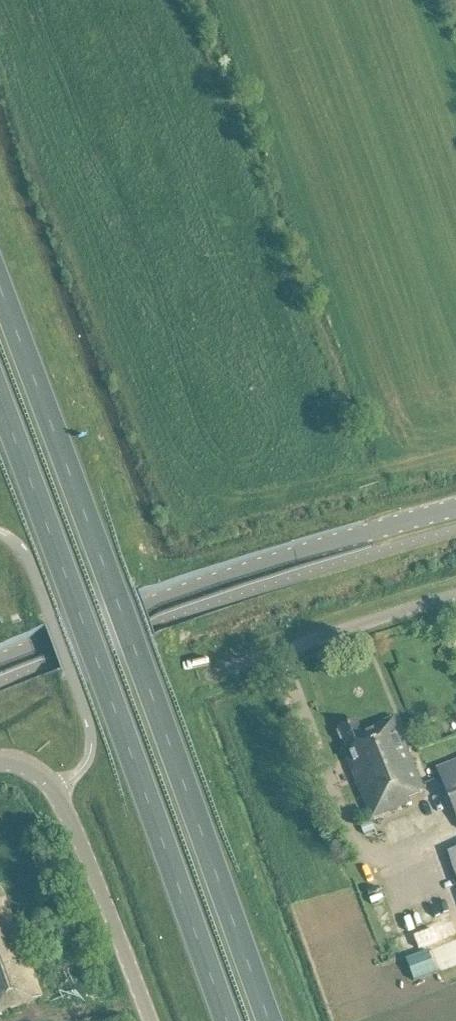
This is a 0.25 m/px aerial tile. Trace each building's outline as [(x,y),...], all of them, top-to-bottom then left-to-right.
[(423,797),(395,722),(363,735),(358,724),(340,731),(341,733),(339,734),(342,743),(344,742),(348,752),(342,754),(370,823),(409,807),(407,804),(423,797)] [(436,771),(455,820),(455,763),(436,771)] [(370,823),(360,827),(364,836),(374,832),(370,823)] [(448,855),(455,878),(455,853),(448,855)] [(3,889),(0,891),(0,1015),(43,999),(3,889)] [(431,950),(408,957),(415,980),(438,973),(431,950)]
